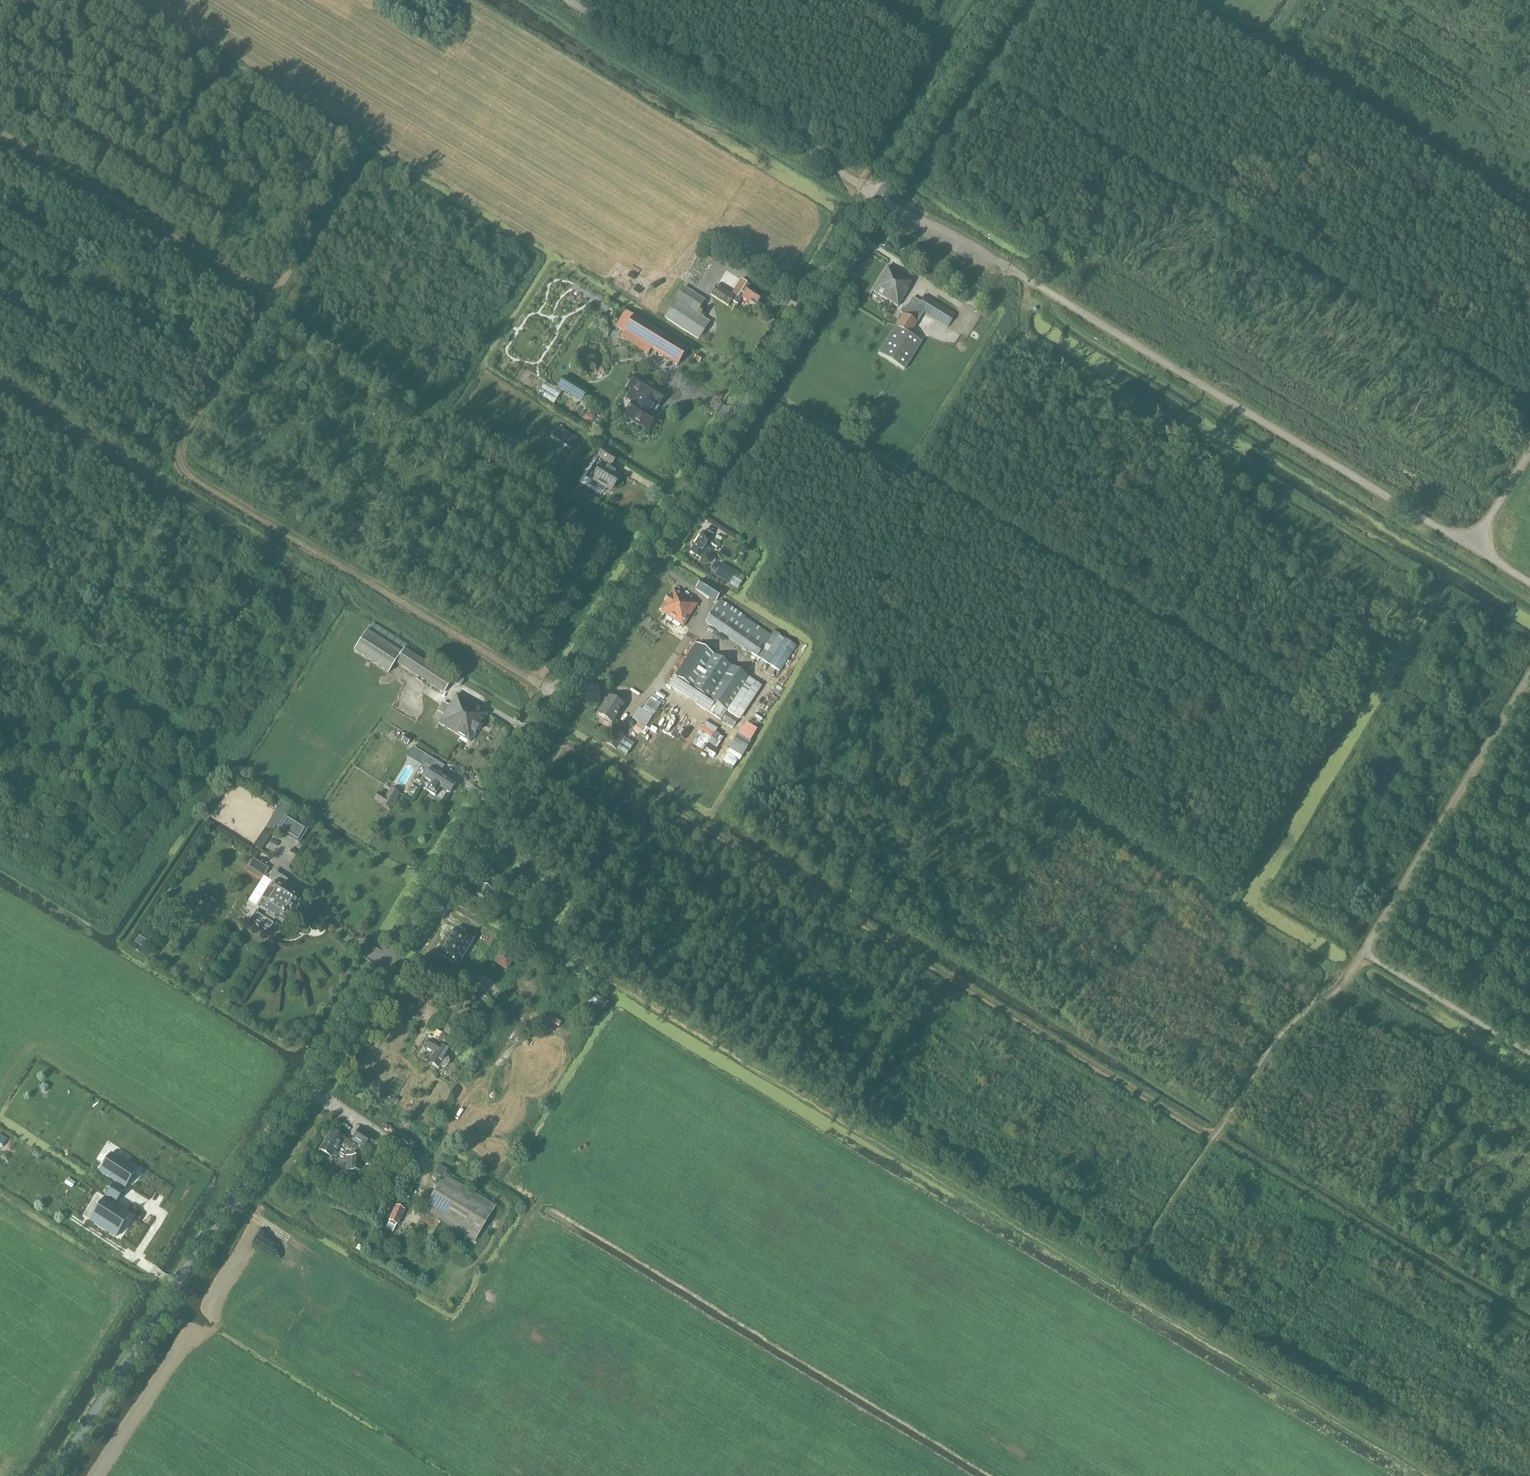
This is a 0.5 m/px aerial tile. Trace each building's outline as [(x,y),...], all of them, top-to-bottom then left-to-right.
[(908,290),(913,282),(888,266),(872,291),(898,308),(909,290),(908,290)] [(718,285),(711,296),(729,307),(732,301),(738,306),(742,299),(756,308),(763,296),(749,287),(751,285),(741,279),(731,294),(718,285)] [(706,301),(684,287),(664,318),(699,341),(711,323),(697,314),(706,301)] [(924,313),(948,329),(956,315),(925,295),(921,303),(913,298),(906,309),(904,307),(900,313),(903,314),(895,326),(878,354),(905,370),(922,343),(911,336),(918,323),(924,313)] [(625,311),(616,327),(624,332),(621,338),(648,354),(651,349),(677,365),(688,348),(634,315),(634,316),(625,311)] [(557,387),(581,402),(587,391),(563,376),(557,387)] [(659,407),(666,395),(636,376),(628,388),(640,395),(635,403),(633,403),(625,416),(633,421),(632,423),(639,428),(641,426),(649,431),(657,417),(651,414),(657,405),(659,407)] [(588,413),(583,420),(591,424),(595,417),(588,413)] [(556,426),(550,436),(571,449),(577,439),(556,426)] [(601,464),(591,480),(597,483),(594,487),(603,493),(605,489),(611,492),(621,476),(608,468),(610,466),(612,467),(618,457),(603,448),(597,457),(605,463),(603,465),(601,464)] [(703,532),(690,552),(704,562),(711,552),(706,549),(710,543),(713,539),(703,532)] [(746,578),(737,572),(721,563),(720,566),(714,563),(710,570),(716,573),(714,576),(730,585),(739,590),(746,578)] [(696,589),(715,603),(721,593),(712,587),(701,580),(696,589)] [(674,588),(659,611),(683,627),(698,604),(674,588)] [(713,611),(705,622),(751,654),(752,653),(757,657),(771,636),(753,624),(745,619),(720,602),(714,612),(713,611)] [(444,694),(453,679),(405,649),(407,646),(373,624),(354,652),(389,675),(396,663),(444,694)] [(797,645),(774,631),(771,636),(757,657),(780,672),(797,645)] [(727,711),(749,678),(697,644),(675,677),(727,711)] [(465,682),(457,676),(453,683),(461,688),(465,682)] [(675,677),(669,686),(722,721),(728,712),(727,711),(675,677)] [(749,678),(727,711),(728,712),(740,719),(762,686),(749,678)] [(438,712),(443,715),(438,724),(470,743),(488,714),(456,694),(449,706),(444,702),(438,712)] [(609,696),(597,714),(612,724),(624,706),(609,696)] [(632,717),(638,721),(646,726),(661,703),(651,696),(642,709),(639,707),(632,717)] [(727,714),(723,721),(733,727),(737,721),(727,714)] [(638,721),(633,730),(640,735),(646,726),(638,721)] [(614,731),(606,743),(617,750),(625,738),(614,731)] [(412,739),(406,735),(401,741),(408,746),(412,739)] [(640,736),(634,746),(639,749),(645,739),(640,736)] [(412,747),(407,756),(430,770),(425,778),(431,783),(426,791),(435,796),(440,788),(450,794),(457,783),(440,773),(444,767),(412,747)] [(213,793),(205,807),(212,811),(220,798),(213,793)] [(287,817),(278,830),(299,843),(308,829),(287,817)] [(254,859),(249,867),(264,877),(269,869),(254,859)] [(297,907),(302,899),(283,887),(287,881),(274,873),(270,880),(274,883),(259,908),(268,913),(266,918),(257,912),(251,921),(271,933),(276,924),(273,922),(275,918),(286,925),(291,916),(293,917),(298,908),(297,907)] [(491,896),(502,903),(506,897),(494,890),(493,891),(482,884),(475,895),(482,899),(481,901),(486,904),(491,896)] [(440,954),(441,955),(457,965),(458,966),(459,965),(473,941),(474,940),(473,939),(473,940),(456,929),(455,929),(455,930),(440,954)] [(139,935),(134,943),(144,949),(149,942),(139,935)] [(591,995),(588,1002),(603,1009),(606,1002),(591,995)] [(463,1033),(448,1024),(444,1032),(458,1041),(463,1033)] [(437,1031),(432,1039),(450,1050),(455,1041),(437,1031)] [(450,1052),(431,1041),(427,1049),(435,1054),(429,1064),(439,1070),(441,1068),(443,1069),(447,1068),(448,1067),(450,1063),(450,1062),(449,1059),(447,1057),(450,1052)] [(40,1089),(46,1093),(49,1087),(49,1085),(44,1082),(44,1084),(43,1083),(40,1089)] [(319,1149),(332,1158),(341,1144),(352,1151),(356,1144),(332,1128),(319,1149)] [(367,1145),(379,1152),(384,1144),(372,1136),(372,1137),(359,1128),(352,1140),(365,1148),(367,1145)] [(111,1153),(99,1172),(126,1189),(137,1170),(111,1153)] [(361,1157),(346,1157),(346,1171),(361,1171),(361,1157)] [(425,1211),(414,1231),(430,1240),(441,1221),(475,1242),(496,1206),(445,1175),(446,1173),(438,1168),(432,1177),(441,1182),(423,1210),(425,1211)] [(114,1184),(110,1190),(120,1197),(124,1191),(114,1184)] [(110,1190),(105,1197),(115,1203),(116,1204),(120,1197),(110,1190)] [(105,1197),(94,1215),(110,1225),(107,1229),(117,1236),(130,1216),(120,1209),(117,1214),(111,1210),(114,1206),(115,1203),(105,1197)] [(398,1225),(405,1211),(397,1206),(389,1221),(398,1225)] [(414,1229),(408,1226),(402,1235),(408,1239),(414,1229)]
